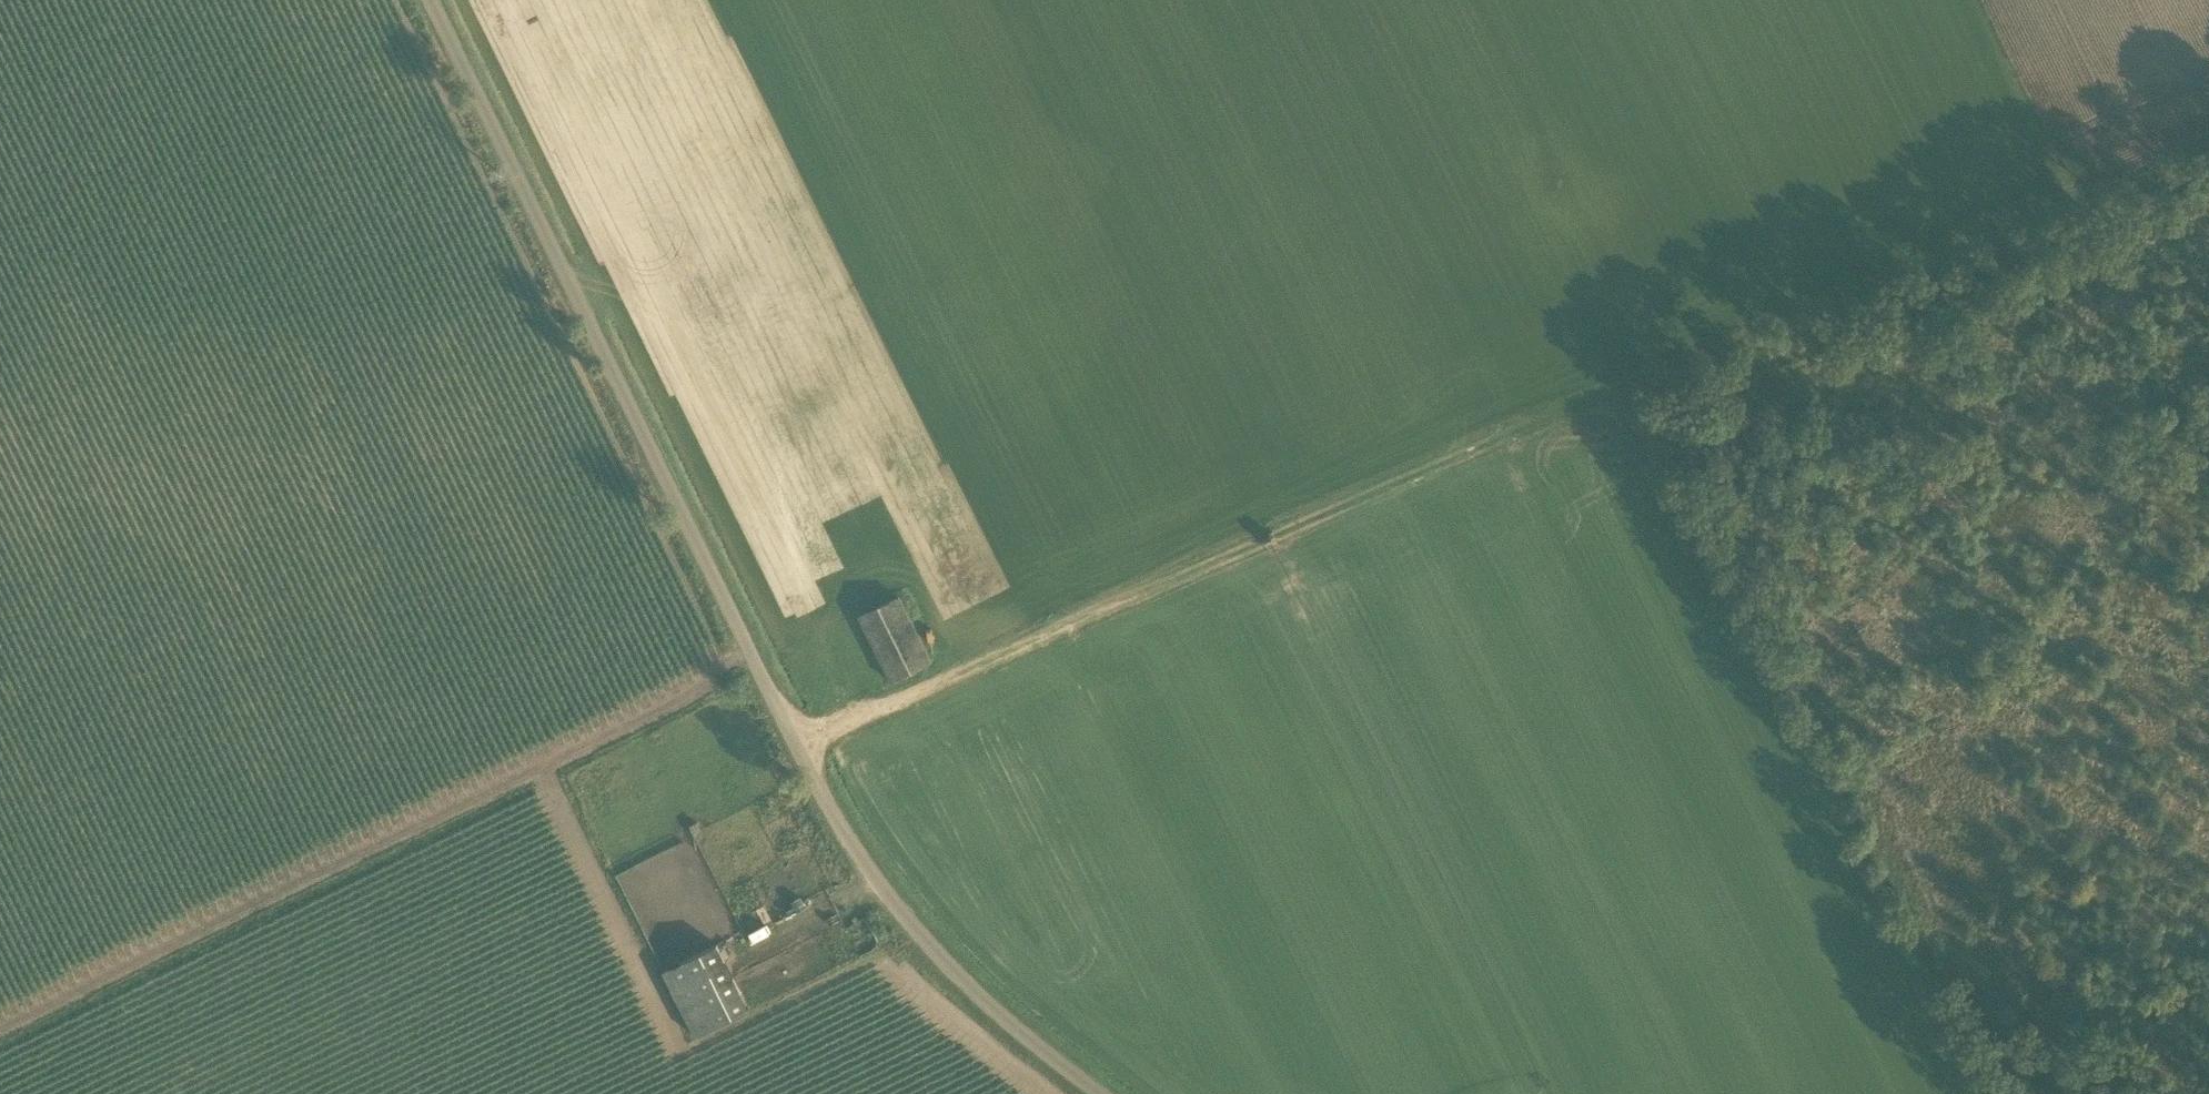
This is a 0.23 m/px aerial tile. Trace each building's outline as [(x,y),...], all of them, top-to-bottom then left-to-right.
[(852,613),(883,682),(927,662),(895,593),(852,613)] [(661,970),(689,1036),(746,1011),(717,946),(661,970)]
